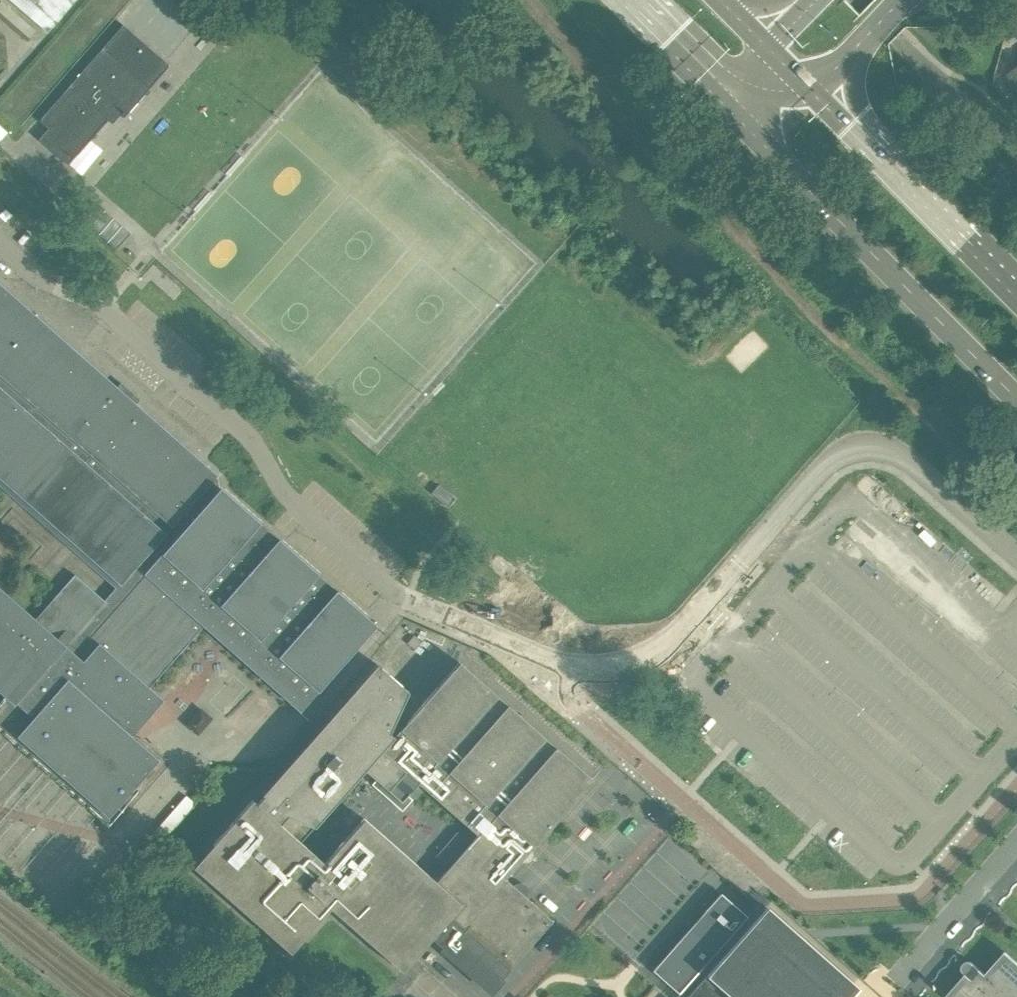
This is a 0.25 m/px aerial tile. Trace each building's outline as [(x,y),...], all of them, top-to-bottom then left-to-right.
[(47,33),(76,0),(9,0),(47,33)] [(49,127),(38,139),(66,164),(114,110),(123,118),(169,65),(122,25),(40,119),(49,127)] [(1005,75),(1016,92),(1016,66),(1005,75)] [(148,687),(203,626),(299,710),(374,624),(219,487),(208,500),(200,493),(216,475),(0,284),(0,479),(118,583),(64,645),(0,589),(0,693),(13,704),(15,702),(24,709),(10,725),(111,814),(157,760),(129,735),(162,699),(148,687)] [(436,487),(424,477),(418,483),(431,493),(436,487)] [(436,487),(431,493),(448,507),(455,499),(438,485),(436,487)] [(375,664),(260,794),(262,795),(255,803),(252,800),(192,867),(289,953),(324,913),(329,908),(401,972),(430,938),(490,991),(552,921),(504,878),(517,863),(520,864),(524,865),(527,864),(531,861),(533,858),(534,854),(534,850),(532,847),(591,779),(458,662),(393,736),(388,732),(406,691),(375,664)] [(857,986),(766,906),(758,915),(752,921),(720,893),(652,970),(683,996),(848,996),(857,986)] [(1005,951),(985,973),(972,962),(970,961),(968,961),(966,961),(964,961),(963,963),(962,965),(961,967),(962,970),(963,972),(965,973),(945,996),(946,996),(1016,996),(1016,961),(1005,951)]
